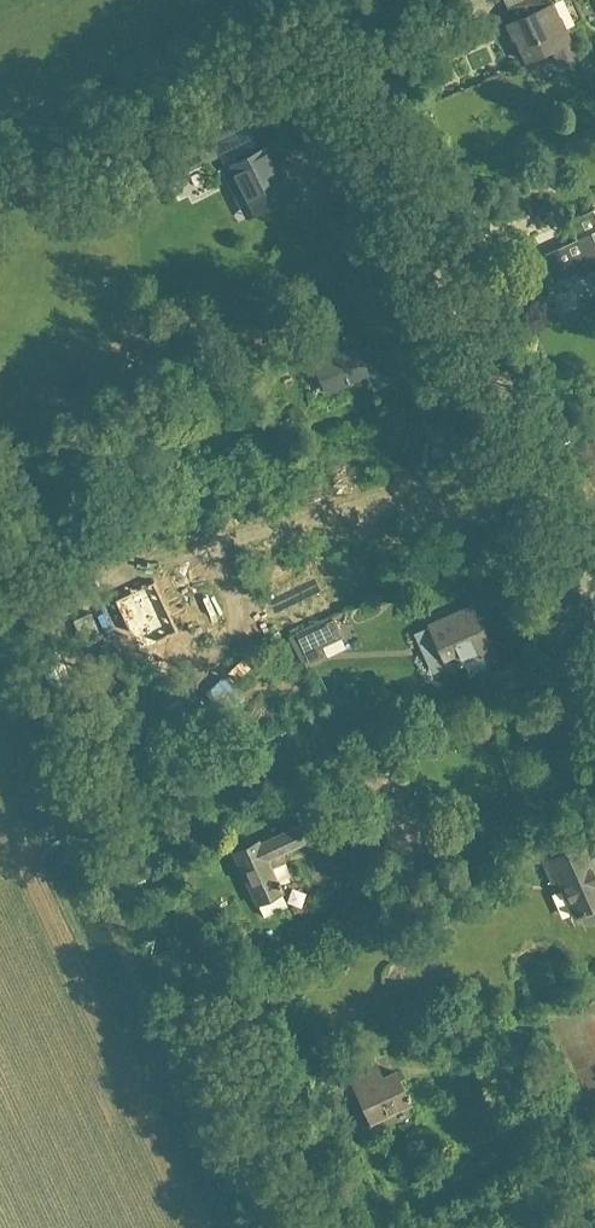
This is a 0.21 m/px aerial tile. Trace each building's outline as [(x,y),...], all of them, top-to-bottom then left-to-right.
[(510,24),(527,62),(553,50),(560,64),(575,57),(550,0),(534,0),(539,11),(510,24)] [(271,142),(220,167),(224,176),(232,172),(251,210),(295,188),(271,142)] [(213,175),(223,206),(231,204),(221,173),(213,175)] [(594,270),(594,245),(590,235),(594,232),(594,214),(593,210),(568,222),(576,240),(541,257),(554,285),(577,274),(579,278),(594,270)] [(355,348),(315,367),(328,393),(349,383),(346,377),(364,368),(355,348)] [(144,358),(124,366),(130,380),(149,372),(144,358)] [(386,386),(378,370),(366,375),(373,391),(386,386)] [(161,580),(116,600),(131,633),(139,652),(149,647),(185,630),(161,580)] [(472,606),(427,626),(448,670),(493,650),(472,606)] [(422,618),(408,621),(418,665),(433,662),(422,618)] [(312,629),(296,636),(308,663),(324,656),(320,647),(342,637),(334,619),(312,629)] [(259,842),(233,854),(257,906),(282,894),(267,862),(307,843),(299,827),(260,845),(259,842)] [(545,862),(553,883),(559,880),(573,916),(594,907),(594,877),(583,847),(545,862)] [(357,1094),(371,1123),(410,1103),(394,1071),(354,1090),(347,1074),(332,1081),(342,1101),(357,1094)]
